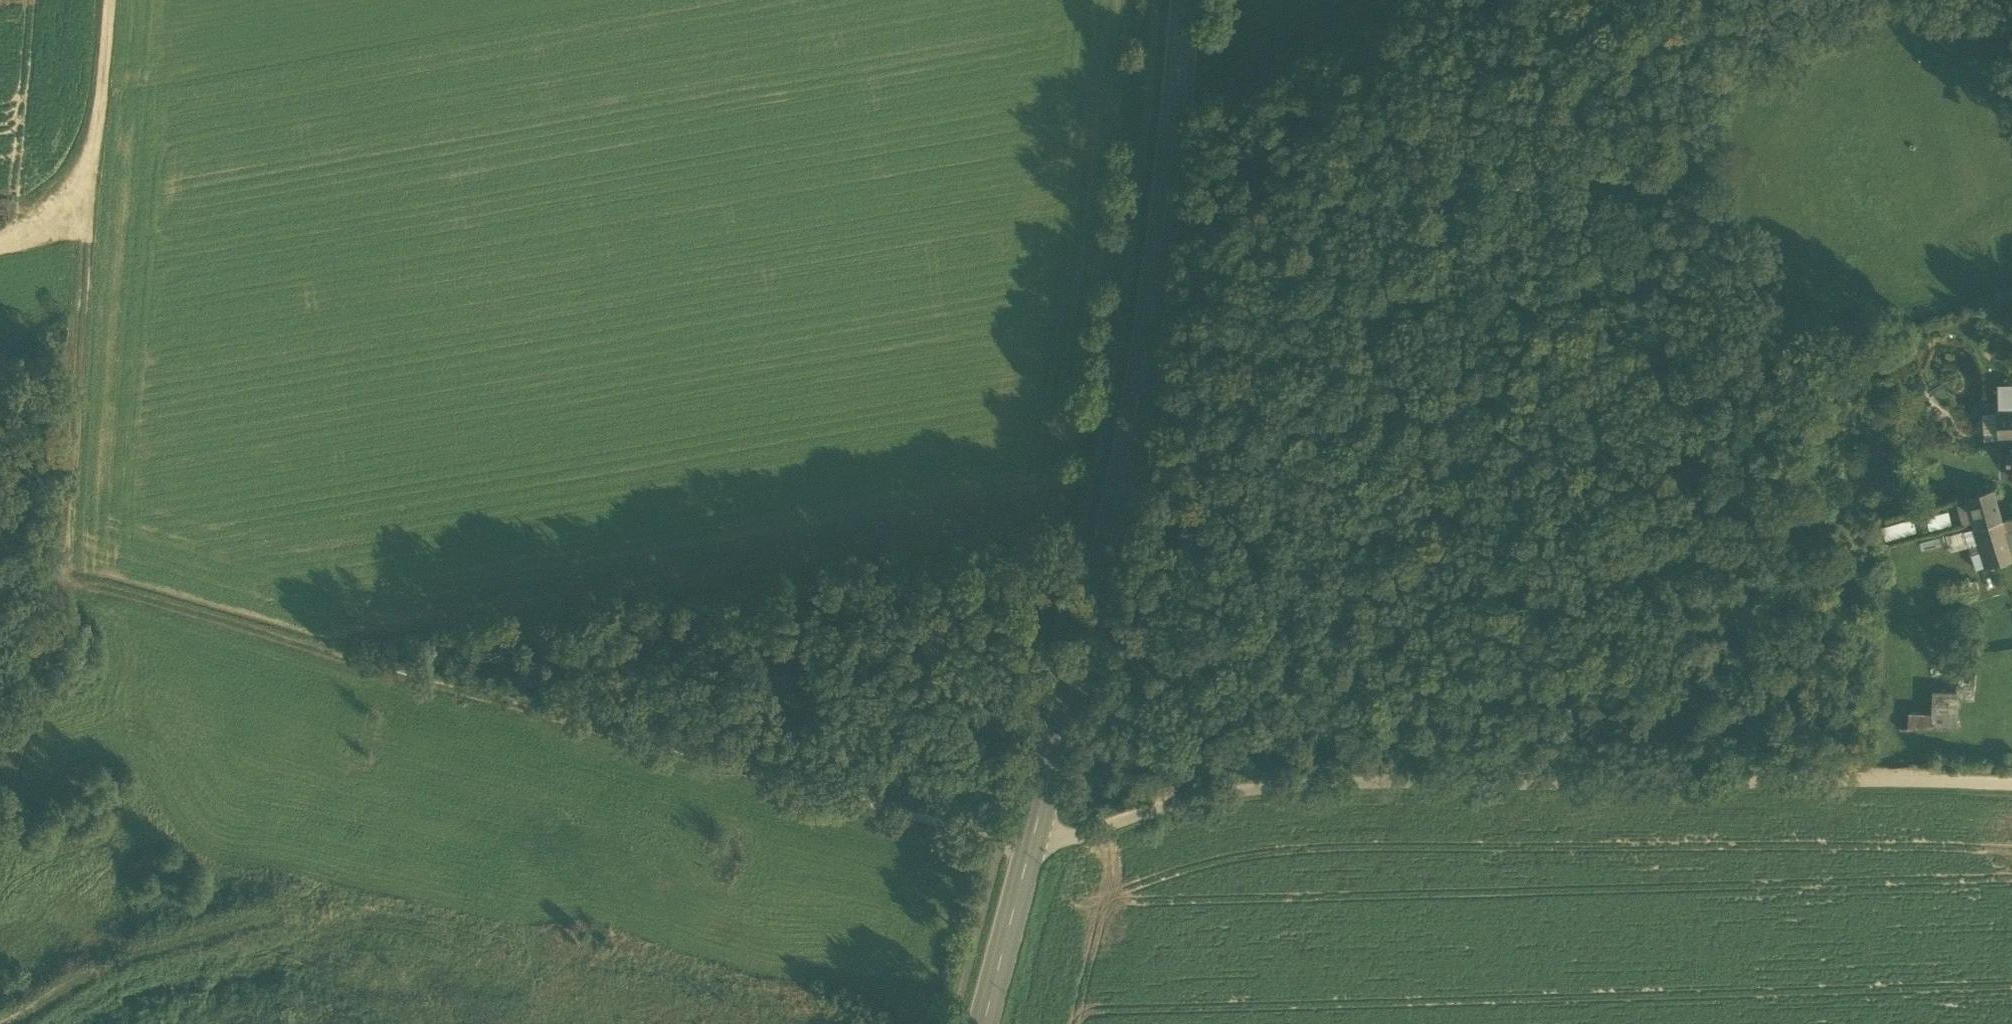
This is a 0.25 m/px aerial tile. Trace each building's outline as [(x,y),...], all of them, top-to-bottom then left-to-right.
[(1996,413),(1999,441),(2011,440),(2011,413),(1996,413)] [(1992,493),(1969,498),(1976,524),(1999,518),(1992,493)] [(1975,529),(1986,566),(2003,560),(2005,567),(2011,565),(2011,563),(2003,534),(2011,532),(2011,516),(2001,520),(2001,521),(1975,529)] [(1913,518),(1882,524),(1885,537),(1916,531),(1913,518)] [(1907,725),(1957,727),(1958,691),(1932,690),(1931,712),(1907,711),(1907,725)]
